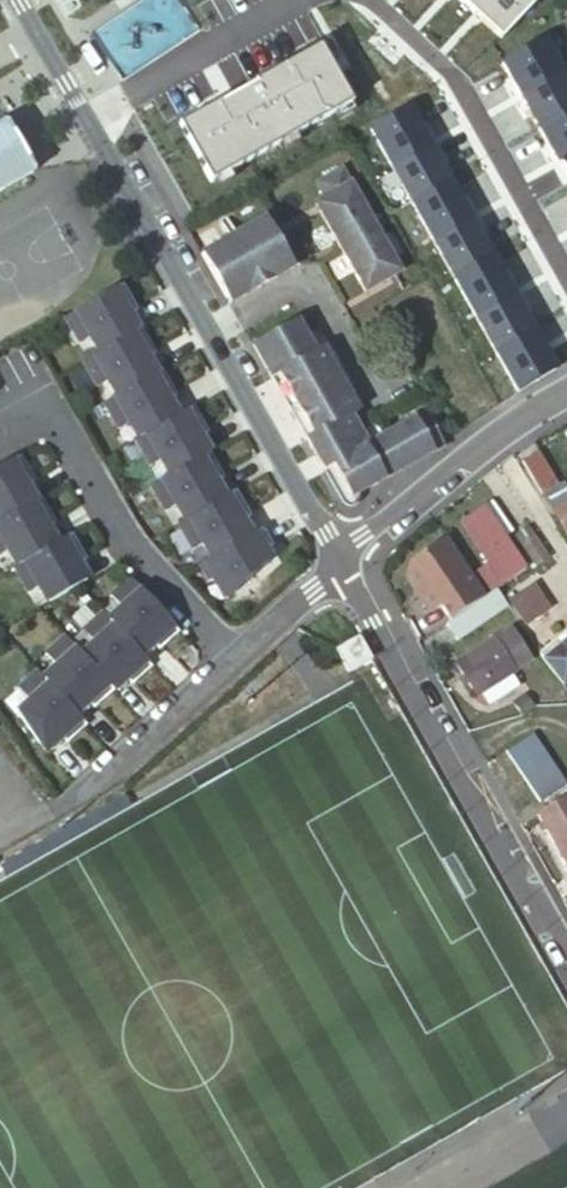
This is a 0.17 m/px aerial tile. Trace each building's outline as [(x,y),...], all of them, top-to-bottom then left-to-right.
[(532,0),(459,0),(508,46),(542,9),(532,0)] [(544,43),(503,66),(559,165),(563,162),(566,169),(566,83),(544,43)] [(181,129),(213,187),(354,108),(322,50),(257,87),(258,89),(222,109),(221,107),(181,129)] [(558,373),(411,110),(372,132),(519,395),(558,373)] [(35,174),(7,125),(0,129),(0,194),(35,174)] [(321,192),(311,197),(363,287),(399,268),(339,162),(313,177),(321,192)] [(215,236),(197,247),(223,291),(239,283),(242,288),(276,269),(272,262),(287,254),(262,210),(245,220),(247,223),(218,240),(215,236)] [(123,286),(63,318),(76,344),(89,337),(97,352),(81,361),(95,388),(106,381),(114,396),(102,403),(115,429),(128,422),(137,439),(134,441),(147,466),(160,460),(168,475),(148,485),(162,511),(175,505),(182,520),(176,523),(190,550),(202,544),(210,559),(197,565),(205,581),(211,578),(219,592),(270,565),(263,551),(271,547),(261,530),(242,540),(234,525),(243,520),(229,495),(216,502),(207,486),(215,482),(202,456),(199,458),(191,442),(200,437),(187,411),(175,416),(167,400),(175,396),(161,370),(153,374),(145,359),(154,354),(140,327),(135,329),(128,315),(136,311),(123,286)] [(360,492),(388,475),(368,440),(351,410),(359,405),(325,345),(317,349),(297,315),(251,341),(271,376),(278,372),(313,431),(305,436),(323,469),(330,465),(349,498),(360,492)] [(396,471),(441,445),(420,409),(375,436),(396,471)] [(388,475),(396,471),(375,436),(368,440),(388,475)] [(540,494),(556,484),(538,453),(521,462),(540,494)] [(20,455),(0,467),(0,555),(9,550),(18,564),(14,567),(28,592),(40,585),(49,601),(86,580),(77,564),(86,559),(72,534),(55,544),(46,529),(56,523),(41,497),(34,501),(25,487),(35,481),(20,455)] [(494,505),(484,511),(505,543),(514,537),(515,537),(494,505)] [(560,526),(566,522),(566,505),(553,513),(560,526)] [(490,567),(503,587),(524,573),(505,543),(484,511),(463,524),(490,567)] [(529,527),(515,537),(514,537),(536,568),(550,558),(529,527)] [(455,626),(490,601),(450,543),(412,569),(409,581),(416,591),(420,592),(425,599),(423,601),(430,612),(438,613),(443,610),(455,626)] [(475,577),(489,598),(496,594),(504,588),(503,587),(490,567),(475,577)] [(158,649),(178,631),(130,578),(110,595),(123,609),(110,621),(103,612),(83,630),(96,644),(83,656),(65,636),(46,654),(58,668),(46,679),(38,671),(17,690),(29,703),(16,715),(44,749),(59,735),(66,743),(86,725),(74,711),(86,700),(93,708),(114,690),(111,687),(124,676),(131,684),(151,667),(139,653),(151,641),(158,649)] [(530,588),(549,610),(551,609),(535,584),(530,588)] [(526,626),(549,610),(530,588),(509,601),(526,626)] [(461,646),(509,613),(501,600),(498,596),(451,631),(461,646)] [(376,657),(363,634),(338,647),(350,671),(376,657)] [(566,685),(566,635),(557,643),(557,642),(539,656),(542,661),(543,663),(545,666),(564,688),(566,685)] [(480,698),(508,681),(511,679),(493,647),(458,668),(477,700),(480,698)] [(516,694),(508,681),(480,698),(489,711),(516,694)] [(522,717),(534,708),(526,696),(513,704),(522,717)] [(541,806),(566,789),(533,737),(507,754),(541,806)] [(537,817),(566,870),(566,800),(537,817)]
